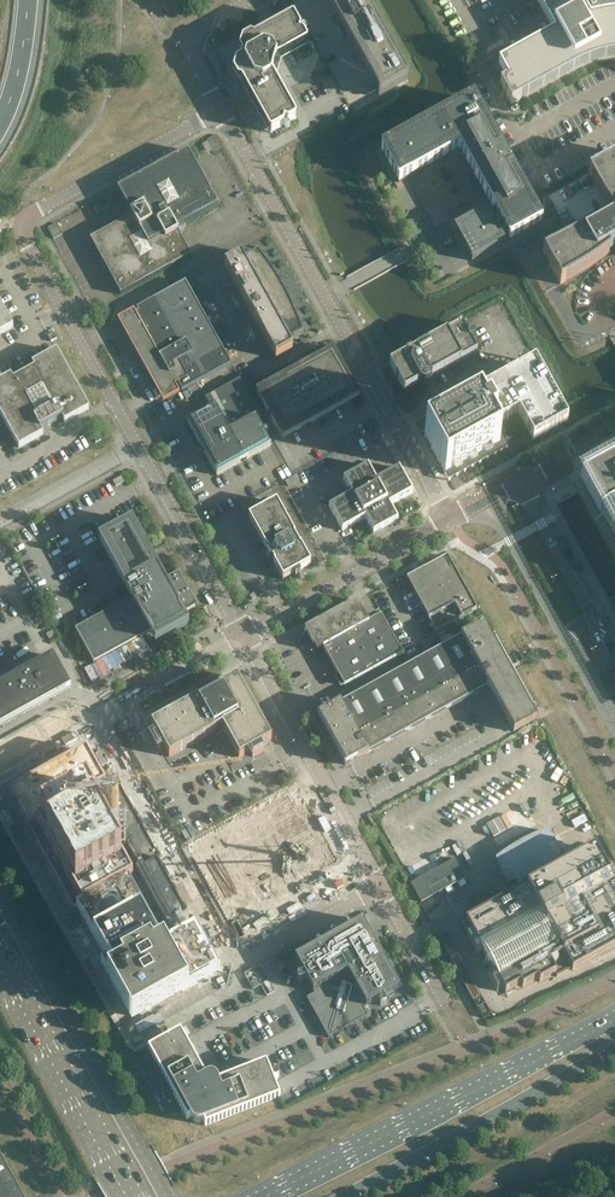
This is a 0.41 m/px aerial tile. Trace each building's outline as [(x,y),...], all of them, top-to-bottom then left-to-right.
[(362,0),(325,0),(339,24),(336,25),(343,37),(345,36),(379,97),(408,82),(362,0)] [(538,1),(555,32),(499,63),(508,78),(500,82),(512,103),(576,68),(581,65),(587,63),(592,61),(598,59),(602,58),(605,57),(609,56),(613,56),(614,55),(614,14),(608,14),(597,16),(590,18),(580,0),(537,0),(538,1)] [(275,80),(281,58),(307,44),(308,42),(303,35),(300,34),(301,30),(294,18),(292,17),(253,39),(250,38),(242,42),(241,45),(240,48),(246,58),(244,62),(235,67),(234,69),(269,133),(271,134),(284,127),(285,123),(288,124),(296,120),(296,118),(275,80)] [(542,223),(474,99),(381,150),(399,182),(460,149),(472,171),(466,175),(474,189),(480,186),(495,212),(489,215),(486,211),(454,229),(472,261),(504,244),(502,240),(508,236),(510,240),(542,223)] [(222,146),(216,135),(207,140),(213,151),(222,146)] [(177,229),(219,206),(188,151),(117,190),(132,216),(90,239),(121,295),(191,256),(177,229)] [(588,173),(589,174),(595,186),(604,201),(613,214),(614,213),(614,159),(588,173)] [(613,214),(543,253),(560,285),(575,276),(580,273),(585,270),(590,267),(597,262),(602,259),(609,253),(609,248),(614,245),(614,213),(613,214)] [(63,234),(56,223),(47,228),(53,239),(63,234)] [(287,300),(286,297),(284,294),(284,293),(282,290),(280,288),(279,285),(277,282),(276,280),(274,277),(272,275),(271,272),(269,270),(267,267),(265,265),(263,262),(261,260),(260,258),(258,255),(245,262),(241,257),(225,266),(276,359),(293,349),(289,343),(302,336),(301,333),(300,330),(299,328),(298,325),(297,322),(296,319),(295,316),(294,314),(293,311),(291,308),(290,305),(289,303),(287,300)] [(231,364),(190,290),(186,282),(138,308),(140,311),(138,313),(138,312),(136,313),(134,310),(117,319),(149,377),(150,378),(163,402),(180,393),(175,385),(180,383),(184,390),(231,364)] [(0,303),(0,334),(13,327),(0,303)] [(431,378),(477,352),(471,341),(473,341),(475,340),(475,337),(474,335),(472,334),(470,335),(469,336),(462,325),(416,351),(406,357),(405,357),(390,365),(405,392),(420,384),(422,386),(423,387),(425,387),(426,387),(427,387),(428,386),(429,386),(430,385),(431,384),(432,383),(432,382),(432,380),(431,378)] [(360,395),(351,379),(348,381),(346,377),(347,376),(347,375),(348,374),(348,373),(348,372),(347,372),(346,371),(346,370),(345,370),(344,370),(343,370),(342,370),(340,366),(343,365),(334,348),(256,391),(268,412),(271,411),(274,416),(271,417),(282,438),(360,395)] [(57,350),(32,364),(34,368),(13,380),(11,375),(0,381),(0,414),(19,448),(43,434),(41,430),(62,418),(64,423),(89,409),(57,350)] [(470,412),(425,436),(445,474),(499,445),(490,429),(522,412),(536,439),(565,423),(535,368),(482,396),(482,395),(466,400),(470,412)] [(263,431),(257,420),(261,417),(240,379),(205,398),(211,409),(187,422),(200,445),(203,444),(206,451),(204,452),(217,476),(271,446),(265,434),(262,433),(263,431)] [(578,492),(614,559),(614,460),(573,483),(577,491),(578,492)] [(390,505),(413,492),(399,468),(376,480),(368,465),(343,479),(352,494),(329,507),(342,531),(365,519),(374,534),(398,520),(394,513),(390,505)] [(300,546),(294,536),(295,536),(277,502),(265,508),(263,505),(258,508),(260,511),(249,517),(267,551),(268,551),(269,552),(266,554),(270,561),(272,559),(273,560),(272,561),(283,580),(294,573),(296,576),(301,574),(299,571),(311,564),(300,546)] [(198,606),(179,572),(179,573),(179,574),(165,582),(132,522),(133,521),(132,520),(98,539),(99,540),(100,540),(133,599),(76,630),(76,629),(75,630),(94,664),(94,663),(94,662),(150,631),(154,638),(186,620),(182,614),(197,606),(197,607),(198,606)] [(477,610),(448,556),(419,571),(407,578),(414,591),(428,617),(436,631),(477,610)] [(402,654),(381,615),(369,622),(357,601),(305,629),(312,641),(309,643),(311,647),(314,645),(317,651),(324,648),(344,686),(402,654)] [(536,720),(483,624),(461,636),(489,687),(514,732),(536,720)] [(57,635),(55,629),(46,634),(49,639),(57,635)] [(489,687),(461,636),(440,647),(468,698),(489,687)] [(468,698),(440,647),(420,659),(448,709),(468,698)] [(71,688),(53,656),(0,686),(0,727),(71,688)] [(448,709),(420,659),(400,670),(427,720),(448,709)] [(427,720),(400,670),(379,681),(407,732),(427,720)] [(272,740),(237,678),(217,688),(215,685),(200,694),(201,697),(151,725),(157,736),(152,738),(159,749),(163,747),(169,757),(216,732),(219,739),(226,735),(239,758),(250,752),(253,757),(264,751),(261,746),(272,740)] [(407,732),(379,681),(359,693),(387,743),(407,732)] [(387,743),(359,693),(338,704),(366,754),(387,743)] [(68,727),(79,722),(70,702),(62,706),(66,714),(62,716),(68,727)] [(366,754),(338,704),(318,715),(346,766),(366,754)] [(87,749),(9,792),(74,909),(78,907),(109,962),(104,965),(133,1017),(216,970),(212,962),(194,930),(162,948),(157,937),(163,933),(157,923),(151,927),(125,881),(132,875),(115,844),(127,837),(144,868),(143,871),(170,921),(185,913),(156,862),(159,860),(115,779),(106,784),(87,749)] [(321,840),(335,834),(323,808),(309,814),(321,840)] [(306,814),(199,874),(238,945),(254,936),(262,952),(309,926),(301,911),(345,886),(306,814)] [(595,849),(546,876),(545,875),(544,875),(542,870),(541,869),(543,868),(546,866),(548,865),(550,863),(552,862),(554,860),(556,859),(559,857),(561,855),(560,854),(559,852),(559,851),(558,849),(557,847),(557,846),(556,844),(555,843),(554,841),(553,840),(552,838),(551,837),(550,835),(549,834),(548,833),(547,831),(546,832),(543,833),(540,834),(538,835),(536,835),(534,836),(531,837),(529,838),(527,839),(525,840),(523,842),(521,843),(519,844),(517,845),(515,846),(512,847),(510,849),(509,850),(507,851),(505,853),(504,853),(503,854),(501,855),(499,857),(497,858),(496,860),(496,861),(497,863),(497,865),(498,866),(499,868),(500,869),(500,871),(501,872),(502,874),(503,876),(504,877),(505,878),(506,880),(507,881),(508,883),(509,884),(516,881),(517,883),(520,889),(465,919),(473,933),(467,936),(478,956),(479,956),(477,953),(482,950),(487,958),(485,964),(491,966),(495,974),(490,977),(489,974),(488,974),(497,991),(503,988),(506,992),(521,984),(523,987),(538,979),(540,982),(555,974),(557,977),(572,969),(573,970),(614,947),(614,886),(595,849)] [(429,888),(462,870),(455,859),(411,883),(421,902),(433,896),(429,888)] [(399,987),(371,936),(366,939),(360,929),(350,934),(347,929),(296,958),(295,958),(295,959),(313,990),(305,994),(329,1037),(372,1013),(368,1006),(399,988),(399,987)] [(275,991),(261,965),(245,974),(254,989),(261,985),(267,995),(275,991)] [(483,1015),(489,1013),(485,1004),(479,1007),(483,1015)] [(216,1078),(209,1076),(206,1078),(181,1031),(168,1038),(167,1037),(168,1036),(167,1035),(167,1034),(166,1033),(165,1033),(164,1033),(163,1033),(162,1034),(162,1035),(162,1036),(162,1037),(162,1038),(163,1038),(164,1039),(165,1040),(149,1049),(187,1119),(191,1117),(193,1121),(200,1123),(204,1121),(205,1126),(280,1096),(273,1079),(274,1079),(275,1079),(276,1079),(277,1079),(278,1079),(278,1078),(279,1077),(279,1076),(279,1075),(278,1075),(278,1074),(277,1073),(276,1073),(275,1073),(274,1074),(273,1075),(273,1076),(272,1076),(267,1062),(217,1082),(216,1078)] [(0,1155),(0,1196),(23,1196),(0,1155)]
